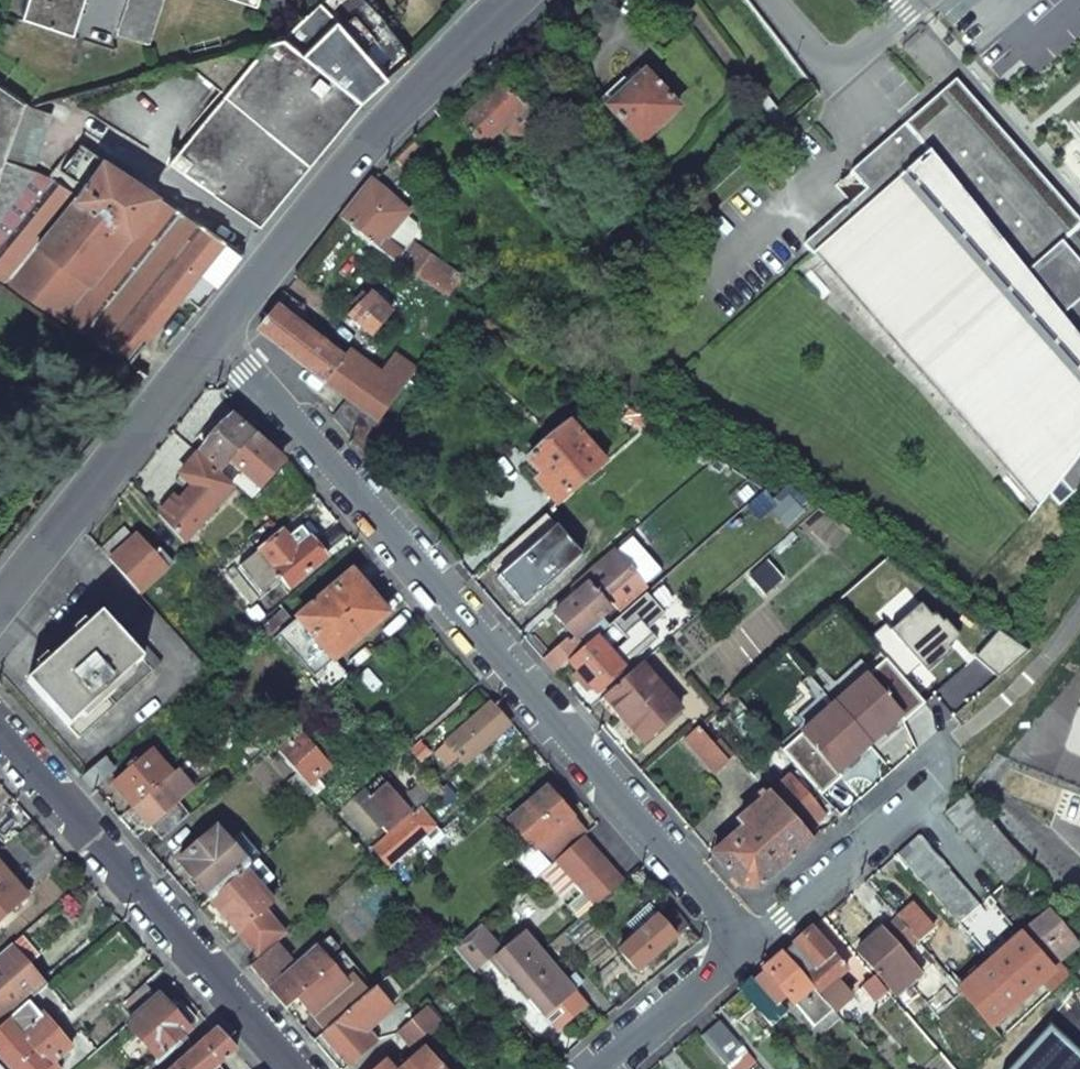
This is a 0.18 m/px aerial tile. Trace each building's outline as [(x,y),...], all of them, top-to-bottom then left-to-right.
[(81,0),(24,0),(20,13),(71,30),(81,0)] [(164,0),(128,0),(117,36),(149,46),(164,0)] [(359,100),(383,77),(407,53),(379,12),(366,0),(320,0),(283,37),(320,68),(359,100)] [(320,68),(283,37),(185,64),(225,91),(167,163),(258,224),(309,162),(359,100),(320,68)] [(629,86),(619,95),(617,93),(604,104),(641,143),(676,110),(656,88),(657,87),(657,84),(647,73),(642,73),(635,80),(629,86)] [(619,95),(629,86),(622,79),(600,99),(604,104),(617,93),(619,95)] [(933,99),(936,103),(944,96),(1079,252),(1079,223),(954,80),(933,99)] [(480,103),(459,121),(480,146),(501,127),(522,107),(501,84),(480,103)] [(0,87),(0,255),(48,187),(32,176),(34,174),(4,155),(22,101),(0,87)] [(944,96),(936,103),(933,99),(907,121),(849,173),(864,190),(849,204),(802,245),(809,253),(811,256),(814,254),(943,399),(955,388),(1049,496),(1050,497),(1058,506),(1079,486),(1079,252),(944,96)] [(522,107),(501,127),(508,134),(522,135),(540,119),(526,104),(522,107)] [(53,181),(128,232),(153,194),(80,144),(53,181)] [(53,181),(48,187),(0,255),(0,277),(128,363),(155,330),(182,296),(181,295),(198,271),(205,260),(226,276),(243,254),(153,194),(128,232),(53,181)] [(389,197),(370,181),(339,220),(378,249),(384,241),(408,212),(389,197)] [(384,241),(378,249),(395,263),(401,255),(384,241)] [(460,280),(409,243),(401,255),(395,263),(449,297),(460,280)] [(1035,510),(1050,497),(1049,496),(955,388),(943,399),(814,254),(811,256),(1035,510)] [(226,276),(205,260),(198,271),(218,286),(226,276)] [(218,286),(198,271),(181,295),(182,296),(199,310),(209,298),(218,286)] [(283,292),(272,305),(276,308),(298,325),(309,311),(283,292)] [(371,337),(390,314),(369,295),(358,305),(348,315),(371,337)] [(342,359),(298,325),(276,308),(257,331),(323,384),(342,359)] [(381,374),(350,350),(342,359),(323,384),(347,400),(376,423),(377,420),(414,370),(395,356),(381,374)] [(347,400),(333,418),(357,448),(370,461),(391,431),(377,420),(376,423),(347,400)] [(632,410),(624,424),(641,434),(652,424),(632,410)] [(209,442),(201,453),(220,470),(229,461),(258,486),(280,462),(232,418),(222,428),(209,442)] [(568,422),(527,457),(547,480),(540,486),(557,505),(604,464),(568,422)] [(217,424),(204,438),(209,442),(222,428),(217,424)] [(174,496),(158,513),(184,540),(230,487),(196,457),(188,467),(179,476),(193,488),(187,493),(179,502),(174,496)] [(179,476),(174,482),(187,493),(193,488),(179,476)] [(556,526),(499,576),(524,605),(581,556),(556,526)] [(123,527),(99,549),(102,552),(109,560),(133,538),(123,527)] [(280,533),(257,552),(278,578),(287,588),(325,558),(301,528),(286,540),(280,533)] [(133,538),(109,560),(138,594),(158,577),(163,572),(151,559),(142,549),(133,538)] [(600,601),(633,574),(612,549),(570,586),(578,595),(555,615),(575,638),(599,618),(607,610),(600,601)] [(160,552),(151,559),(163,572),(171,564),(160,552)] [(257,552),(237,568),(258,593),(278,578),(257,552)] [(767,562),(751,576),(765,592),(782,578),(767,562)] [(351,573),(292,622),(328,664),(333,661),(386,615),(351,573)] [(645,594),(607,627),(595,637),(622,669),(630,663),(626,658),(635,650),(639,655),(656,641),(647,630),(664,615),(645,594)] [(885,659),(901,678),(919,663),(922,667),(960,635),(945,618),(942,621),(935,612),(931,615),(919,601),(871,643),(885,659)] [(142,661),(68,728),(78,739),(160,664),(109,607),(100,615),(142,661)] [(282,609),(259,628),(270,640),(277,636),(292,622),(282,609)] [(63,648),(26,682),(68,728),(142,661),(100,615),(63,648)] [(599,618),(575,638),(584,647),(595,637),(607,627),(599,618)] [(292,622),(277,636),(312,678),(328,664),(292,622)] [(998,631),(975,655),(999,676),(1029,651),(998,631)] [(584,647),(568,661),(577,671),(571,676),(581,687),(587,682),(595,692),(622,669),(595,637),(584,647)] [(554,674),(568,661),(584,647),(575,638),(568,644),(566,642),(542,661),(554,674)] [(626,658),(630,663),(639,655),(635,650),(626,658)] [(885,659),(832,704),(867,744),(899,717),(903,722),(923,703),(901,678),(885,659)] [(312,678),(309,680),(325,698),(348,677),(333,661),(328,664),(312,678)] [(603,697),(643,743),(679,711),(639,665),(603,697)] [(832,704),(780,750),(820,795),(840,777),(836,773),(867,744),(832,704)] [(489,705),(446,744),(457,757),(463,763),(508,725),(489,705)] [(698,730),(686,741),(714,772),(727,761),(698,730)] [(298,734),(278,752),(308,785),(316,777),(328,767),(298,734)] [(446,744),(435,753),(446,767),(457,757),(446,744)] [(153,751),(114,785),(133,806),(172,772),(153,751)] [(105,757),(82,777),(93,790),(116,770),(105,757)] [(151,826),(180,801),(190,793),(195,789),(179,770),(174,775),(172,772),(133,806),(126,813),(136,824),(143,818),(151,826)] [(758,770),(753,775),(770,793),(775,790),(758,770)] [(316,777),(308,785),(316,795),(326,787),(316,777)] [(379,778),(342,810),(367,839),(381,828),(387,833),(410,813),(379,778)] [(773,801),(802,834),(822,816),(830,809),(811,788),(803,795),(788,778),(775,790),(770,793),(768,795),(773,801)] [(546,788),(526,804),(552,834),(571,818),(546,788)] [(965,795),(943,814),(1004,884),(1026,865),(965,795)] [(162,838),(189,815),(191,813),(180,801),(151,826),(162,838)] [(773,801),(712,855),(740,888),(757,889),(805,847),(810,842),(802,834),(773,801)] [(526,804),(508,820),(534,849),(552,834),(526,804)] [(420,810),(375,849),(388,866),(422,837),(433,827),(420,810)] [(552,834),(534,849),(548,866),(555,860),(580,838),(585,834),(571,818),(552,834)] [(433,827),(422,837),(427,844),(439,833),(433,827)] [(217,828),(179,861),(211,899),(244,870),(249,866),(217,828)] [(914,839),(897,854),(958,924),(979,906),(918,836),(914,839)] [(580,838),(555,860),(567,873),(592,852),(580,838)] [(592,852),(567,873),(584,892),(609,870),(592,852)] [(26,897),(0,868),(0,919),(26,897)] [(211,899),(210,900),(238,932),(263,909),(272,901),(244,870),(211,899)] [(596,905),(621,883),(609,870),(584,892),(596,905)] [(913,903),(895,918),(917,942),(934,927),(913,903)] [(669,905),(655,917),(674,939),(688,927),(669,905)] [(263,909),(238,932),(259,958),(275,944),(284,936),(263,909)] [(1018,935),(1049,970),(1058,963),(1076,947),(1046,912),(1018,935)] [(655,917),(617,950),(636,972),(674,939),(655,917)] [(895,918),(880,932),(900,956),(917,942),(895,918)] [(453,950),(470,968),(473,972),(488,959),(498,950),(480,927),(453,950)] [(809,931),(781,954),(810,987),(817,995),(845,972),(809,931)] [(880,932),(857,952),(895,995),(902,989),(917,975),(900,956),(880,932)] [(574,989),(542,951),(536,945),(526,933),(502,954),(496,959),(511,976),(531,999),(537,994),(551,1010),(574,989)] [(1018,935),(956,988),(989,1024),(1039,981),(1048,972),(1049,970),(1018,935)] [(259,958),(249,967),(265,985),(290,962),(275,944),(259,958)] [(319,949),(269,991),(285,1008),(296,999),(333,966),(338,963),(333,957),(328,962),(319,949)] [(488,959),(506,980),(511,976),(496,959),(502,954),(498,950),(488,959)] [(0,954),(0,1027),(28,1003),(45,987),(27,966),(16,965),(4,951),(0,954)] [(781,954),(763,970),(792,1003),(810,987),(781,954)] [(1048,972),(1058,984),(1068,974),(1058,963),(1049,970),(1048,972)] [(333,966),(296,999),(314,1018),(351,986),(345,980),(333,966)] [(1039,981),(1048,992),(1058,984),(1048,972),(1039,981)] [(351,986),(314,1018),(325,1031),(368,991),(352,973),(345,980),(351,986)] [(873,976),(860,987),(871,1000),(884,990),(873,976)] [(739,991),(757,1010),(769,999),(752,980),(749,982),(739,991)] [(122,1004),(134,1017),(156,998),(144,985),(122,1004)] [(325,1031),(321,1034),(348,1066),(376,1040),(367,1029),(392,1008),(374,987),(368,991),(325,1031)] [(810,987),(792,1003),(813,1027),(831,1011),(817,995),(810,987)] [(895,995),(891,998),(905,1015),(915,1006),(902,989),(895,995)] [(531,999),(544,1015),(551,1010),(537,994),(531,999)] [(134,1017),(126,1024),(156,1059),(189,1031),(187,1028),(171,1011),(158,996),(156,998),(134,1017)] [(10,1068),(58,1068),(52,1063),(69,1048),(42,1015),(40,1017),(28,1003),(0,1027),(0,1057),(10,1068)] [(194,1022),(178,1005),(171,1011),(187,1028),(194,1022)] [(424,1009),(398,1032),(410,1047),(438,1025),(424,1009)] [(718,1020),(701,1037),(727,1067),(746,1050),(718,1020)] [(1049,1027),(1009,1068),(1079,1068),(1079,1056),(1049,1027)] [(218,1067),(235,1052),(216,1031),(174,1068),(216,1068),(218,1067)] [(439,1067),(424,1049),(401,1068),(437,1068),(439,1067)] [(384,1061),(375,1068),(391,1068),(384,1061)]
